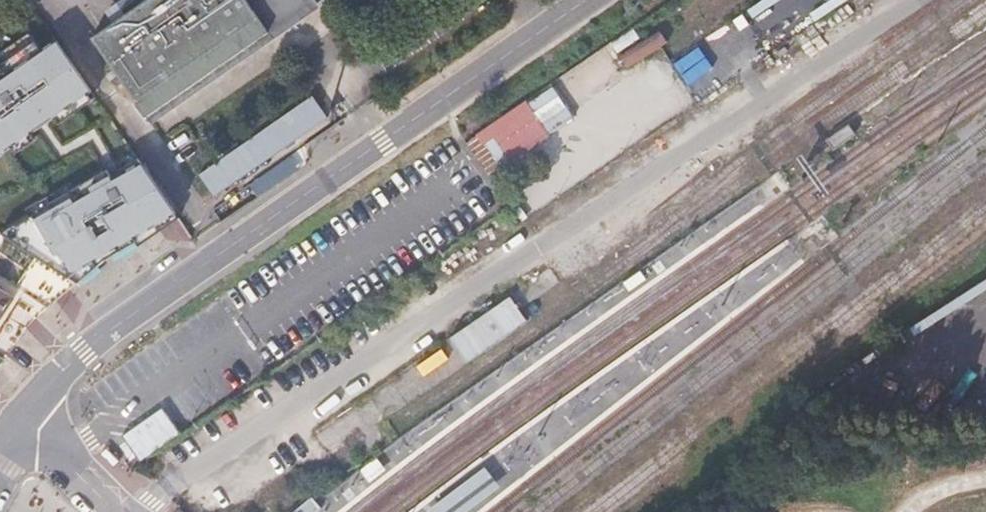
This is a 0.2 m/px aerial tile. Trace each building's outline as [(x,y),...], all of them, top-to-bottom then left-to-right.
[(269,33),(251,7),(246,0),(148,0),(92,39),(146,117),(269,33)] [(39,37),(0,64),(0,162),(85,103),(39,37)] [(500,163),(575,121),(556,88),(481,130),(500,163)] [(215,198),(328,120),(313,98),(200,176),(215,198)] [(166,222),(125,158),(26,221),(67,285),(166,222)] [(27,292),(0,275),(0,333),(27,292)] [(428,511),(468,511),(502,487),(486,467),(428,511)] [(292,511),(320,511),(323,510),(312,496),(296,509),(292,511)]
